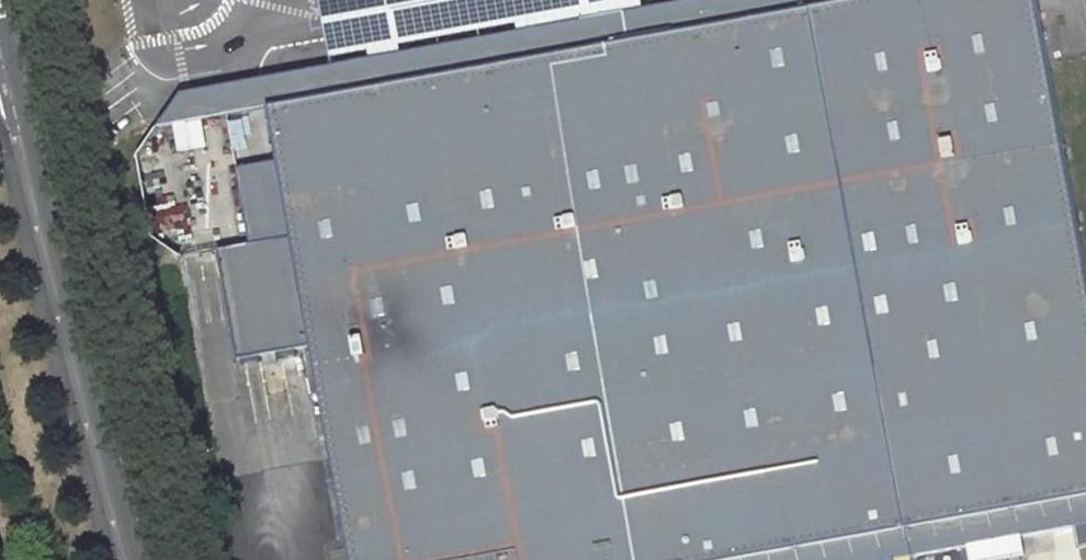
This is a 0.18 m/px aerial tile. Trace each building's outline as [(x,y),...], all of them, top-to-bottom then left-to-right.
[(1034,0),(690,0),(516,31),(508,43),(511,62),(416,80),(415,75),(399,64),(376,68),(364,85),(365,89),(267,107),(277,160),(236,168),(250,244),(218,250),(238,360),(312,346),(351,559),(744,559),(743,558),(810,545),(812,559),(887,559),(1072,526),(1085,524),(1085,279),(1034,0)] [(516,31),(180,92),(155,127),(173,124),(187,122),(267,107),(365,89),(364,85),(376,68),(399,64),(415,75),(416,80),(511,62),(508,43),(516,31)] [(187,122),(173,124),(176,151),(191,148),(187,122)] [(1072,526),(1076,549),(1085,547),(1085,524),(1072,526)] [(810,545),(743,558),(744,559),(812,559),(810,545)]
